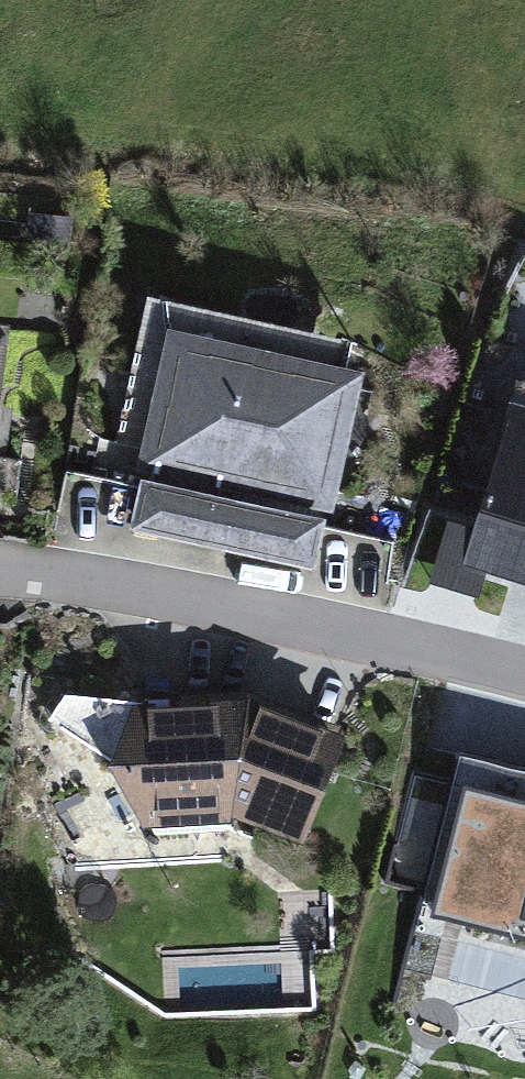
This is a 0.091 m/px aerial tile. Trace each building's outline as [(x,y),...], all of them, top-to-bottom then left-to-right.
[(115,444),(140,449),(168,321),(348,360),(353,336),(149,291),(115,444)] [(0,321),(0,395),(9,322),(0,321)] [(348,360),(168,321),(140,449),(136,467),(153,470),(151,479),(221,494),(222,487),(335,511),(367,364),(348,360)] [(512,397),(484,486),(444,474),(434,508),(476,521),(463,563),(524,583),(524,390),(522,400),(512,397)] [(221,494),(151,479),(142,476),(130,527),(315,569),(326,518),(221,494)] [(110,756),(135,700),(65,692),(47,717),(110,756)] [(249,694),(135,700),(110,756),(108,759),(142,825),(230,821),(231,816),(303,840),(348,731),(249,694)] [(456,751),(411,929),(524,958),(524,768),(456,751)]
